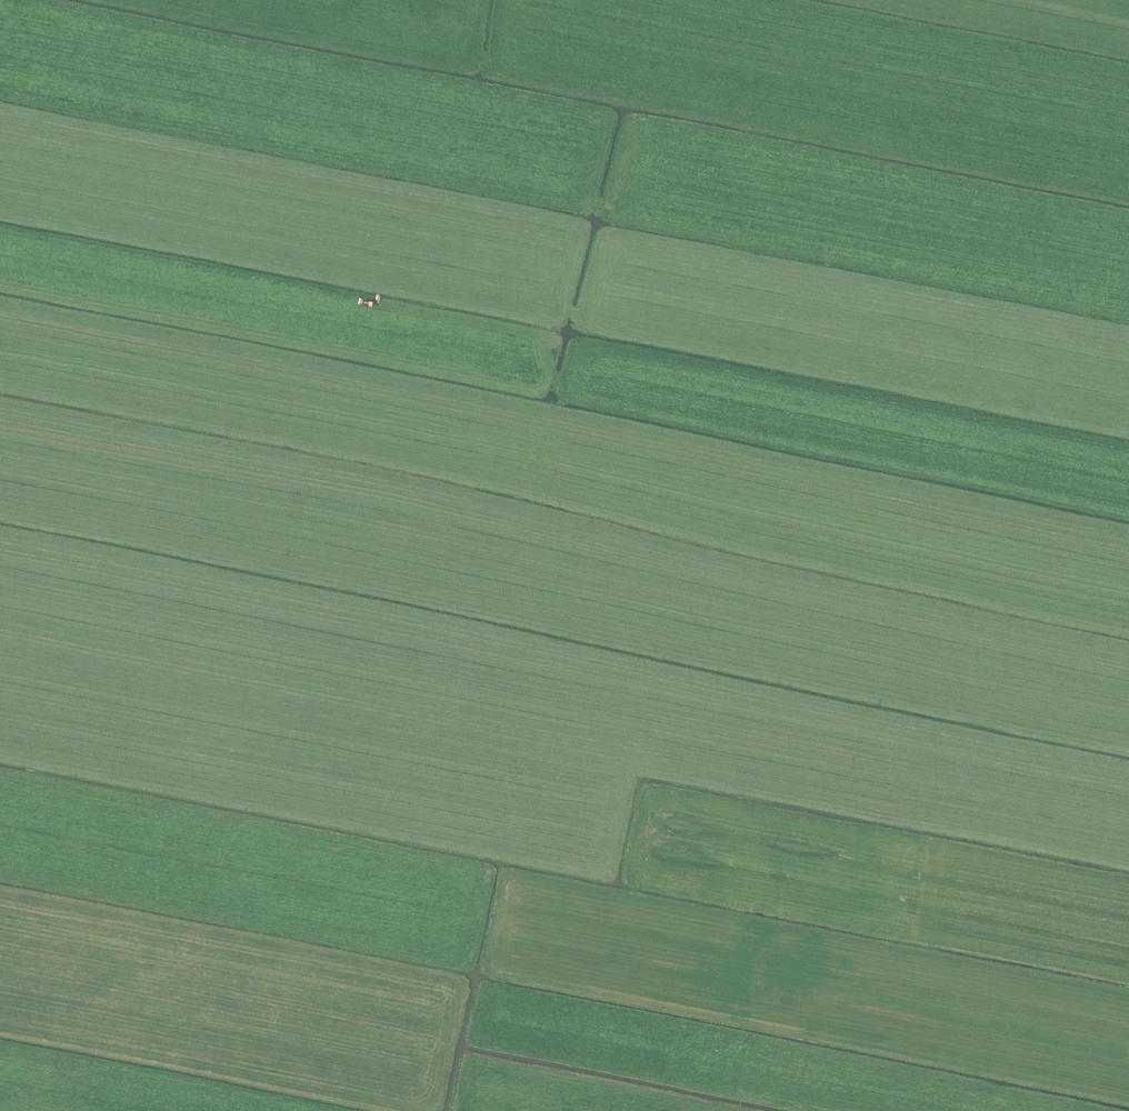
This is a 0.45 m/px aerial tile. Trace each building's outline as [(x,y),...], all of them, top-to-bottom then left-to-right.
[(240,994),(226,991),(224,1005),(244,1009),(246,1001),(239,999),(240,994)]
